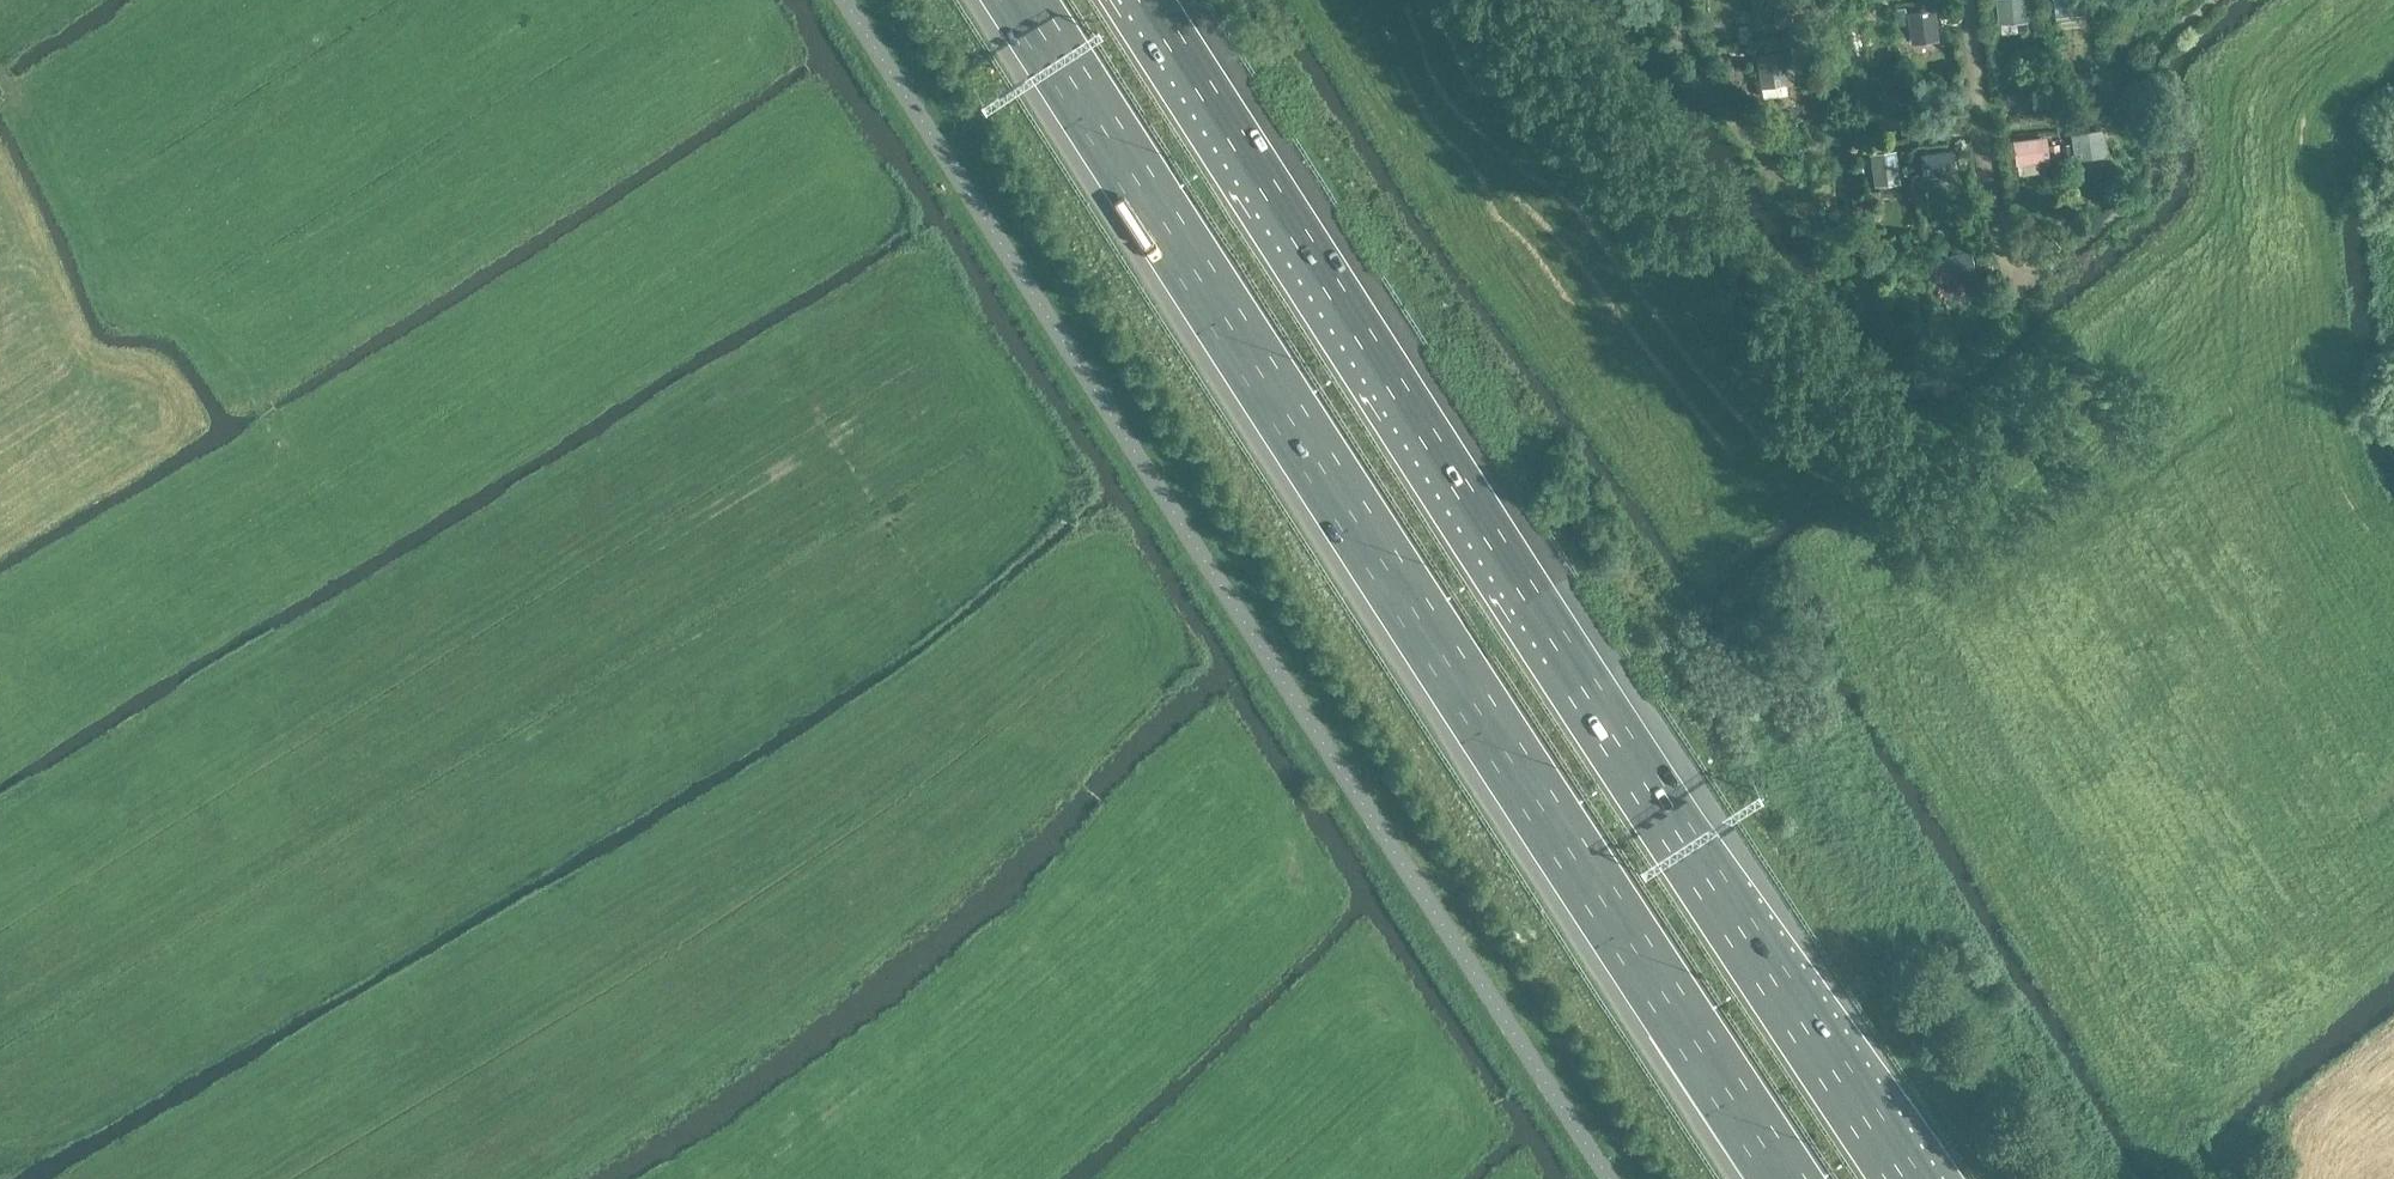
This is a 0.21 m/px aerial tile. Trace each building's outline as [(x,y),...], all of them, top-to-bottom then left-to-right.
[(2031,20),(2029,0),(1998,0),(2000,22),(2031,20)] [(2088,13),(2087,0),(2055,0),(2057,16),(2058,15),(2086,13),(2088,13)] [(1906,13),(1896,14),(1898,31),(1909,30),(1910,42),(1938,39),(1935,8),(1906,11),(1906,13)] [(1792,12),(1774,13),(1775,27),(1793,25),(1792,12)] [(2045,18),(2035,18),(2036,33),(2045,33),(2045,18)] [(1750,25),(1738,27),(1741,42),(1752,40),(1750,25)] [(1759,87),(1788,83),(1783,50),(1755,54),(1759,87)] [(2073,159),(2107,155),(2104,128),(2070,132),(2073,159)] [(2047,164),(2047,159),(2048,159),(2045,134),(2012,139),(2016,163),(2035,161),(2036,165),(2047,164)] [(2070,143),(2061,144),(2063,158),(2072,157),(2070,143)] [(2059,144),(2048,145),(2050,160),(2061,159),(2059,144)] [(1952,148),(1919,152),(1921,170),(1922,178),(1955,173),(1952,148)] [(1899,182),(1896,149),(1870,152),(1874,184),(1899,182)] [(1918,156),(1907,158),(1909,174),(1920,172),(1918,156)] [(1946,282),(1976,274),(1969,248),(1939,255),(1946,282)]
